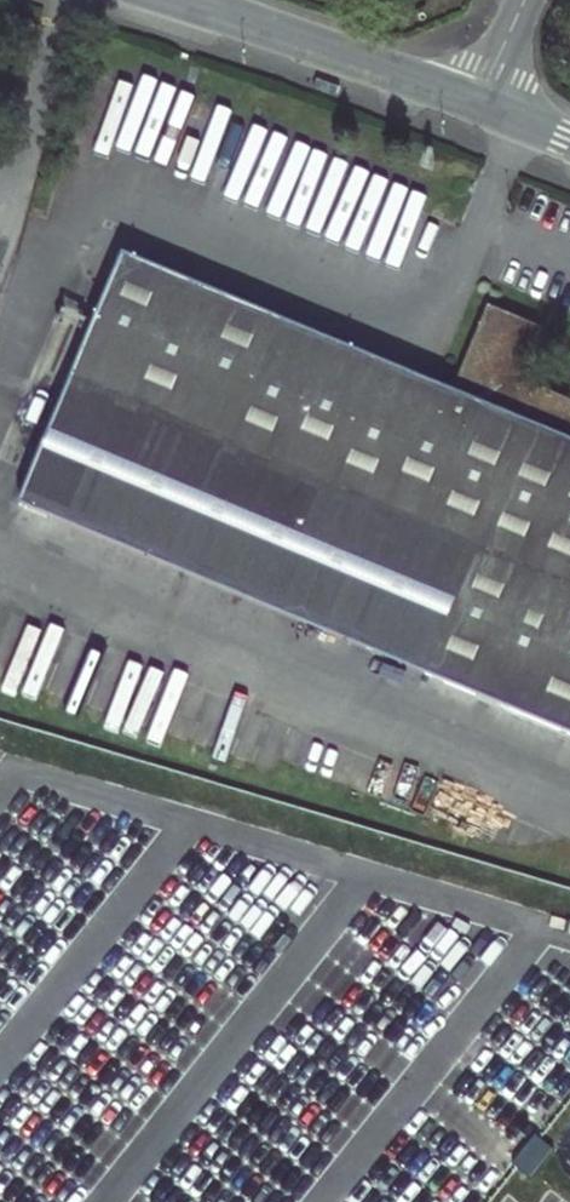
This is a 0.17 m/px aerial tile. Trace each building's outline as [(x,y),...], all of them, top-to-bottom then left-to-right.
[(121,256),(18,508),(569,737),(569,402),(518,380),(540,329),(487,307),(452,393),(121,256)]
